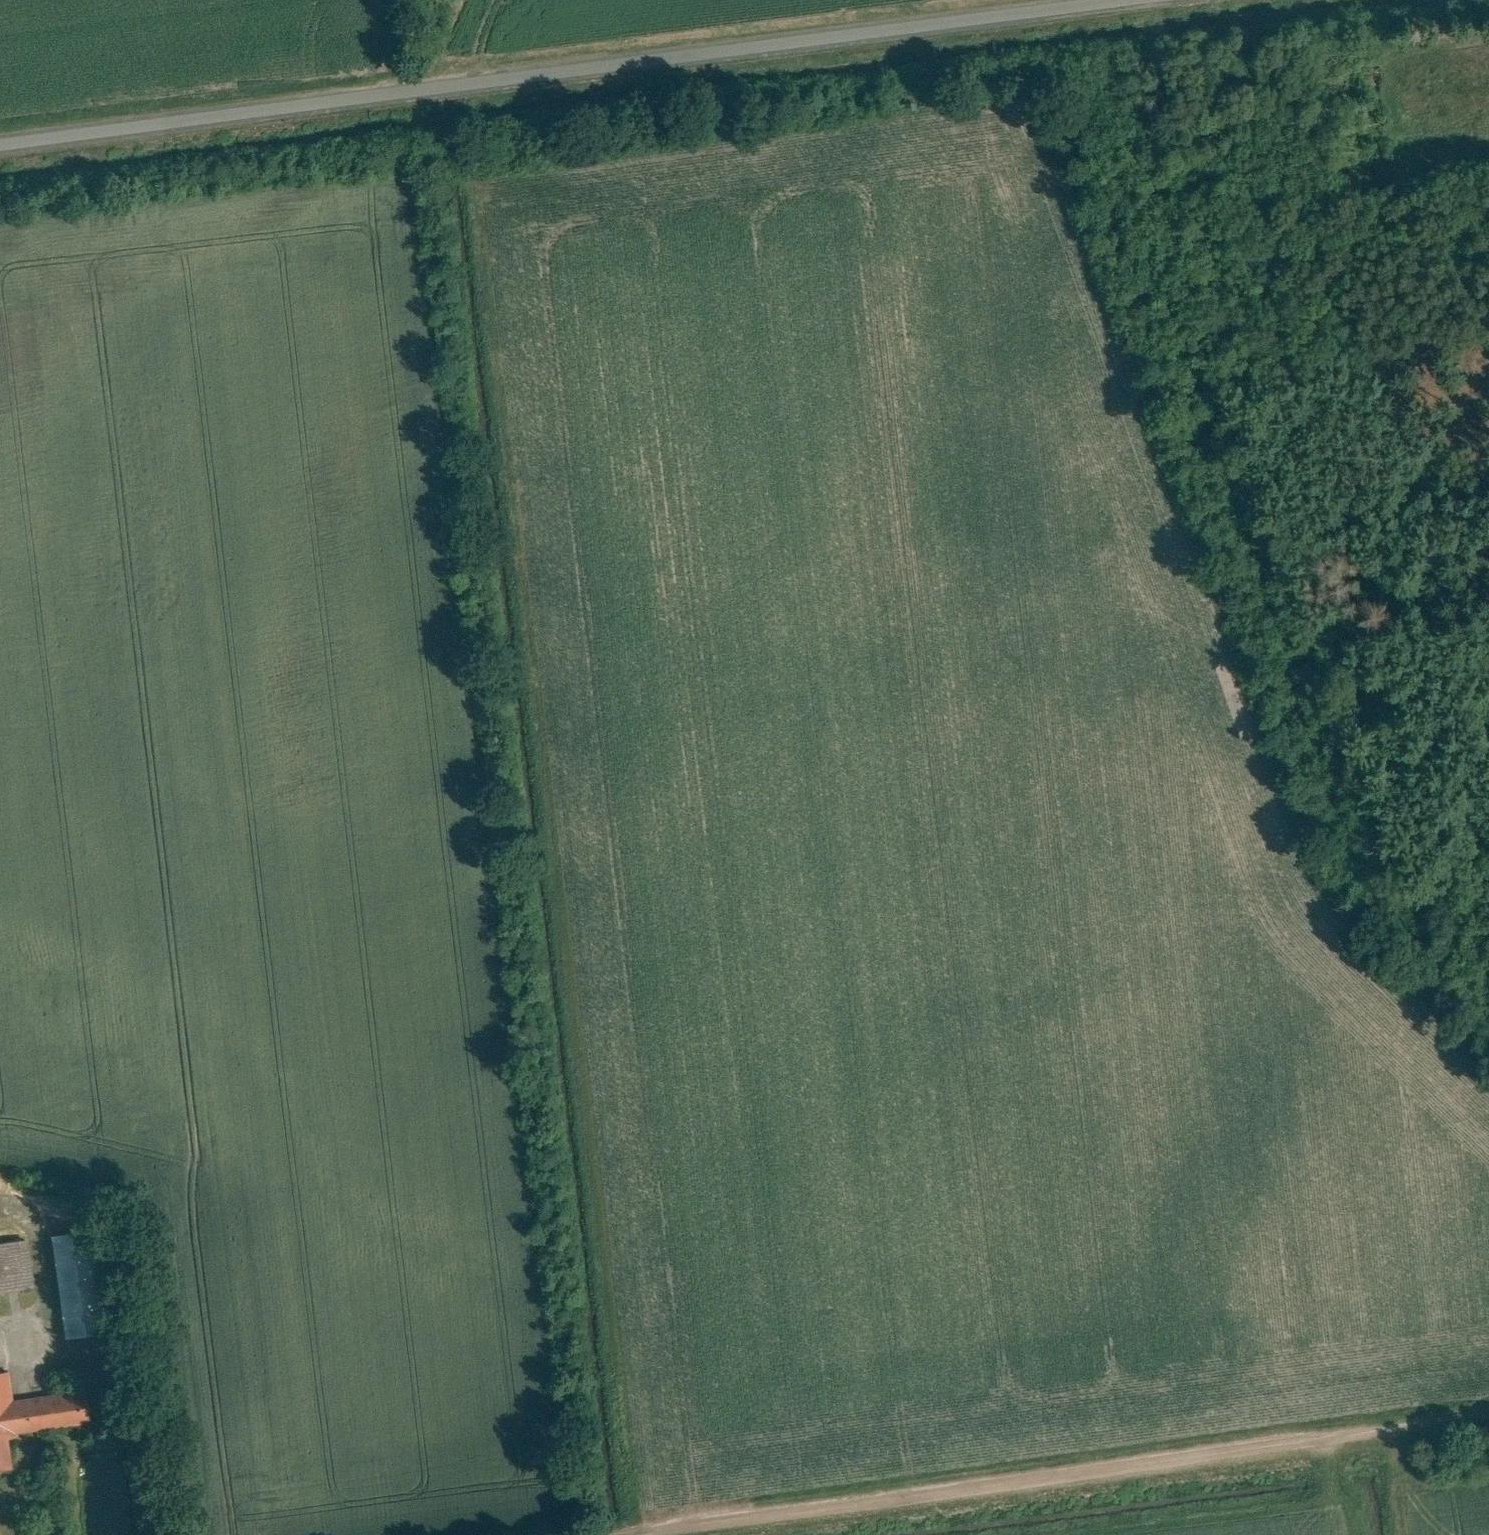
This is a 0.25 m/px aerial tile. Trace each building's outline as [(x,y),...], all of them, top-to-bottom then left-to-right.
[(32,1231),(45,1337),(81,1333),(68,1227),(32,1231)] [(16,1282),(9,1232),(0,1234),(0,1284),(16,1282)] [(83,1425),(77,1385),(10,1394),(6,1368),(0,1369),(0,1436),(83,1425)]
